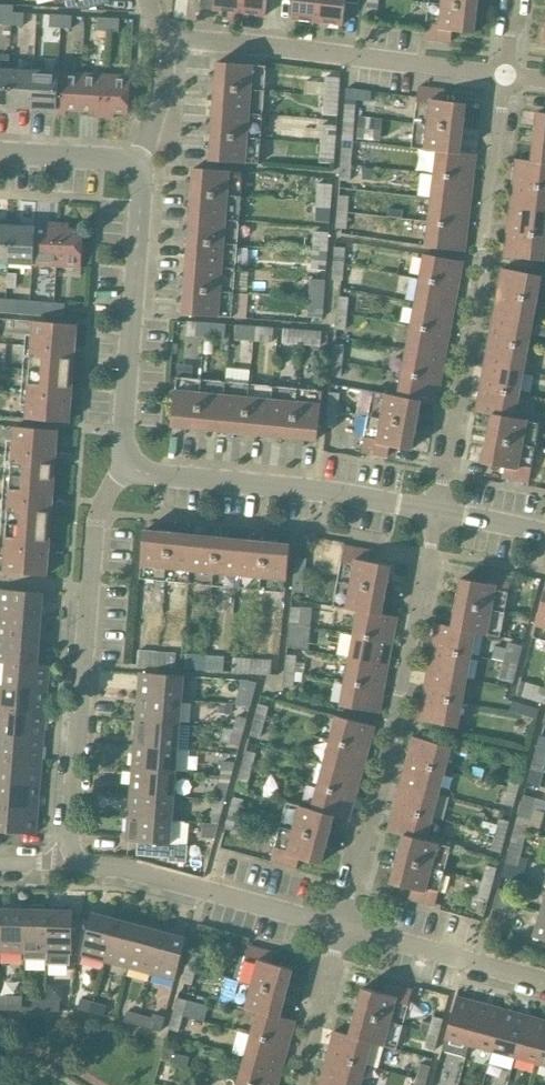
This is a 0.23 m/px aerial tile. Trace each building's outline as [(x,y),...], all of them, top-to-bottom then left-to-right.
[(57,3),(67,1),(69,8),(90,9),(90,8),(97,6),(111,3),(111,0),(56,0),(57,3)] [(240,13),(242,0),(215,0),(214,10),(240,13)] [(240,13),(266,16),(268,0),(242,0),(240,13)] [(292,19),(318,22),(320,0),(294,0),(292,19)] [(318,22),(343,25),(346,2),(359,3),(360,0),(320,0),(318,22)] [(379,0),(368,0),(367,10),(378,12),(379,0)] [(478,8),(479,0),(430,0),(429,3),(478,8)] [(478,8),(429,3),(425,38),(452,41),(453,30),(475,33),(478,8)] [(13,25),(14,11),(3,10),(2,24),(13,25)] [(25,12),(14,11),(13,25),(24,25),(25,12)] [(61,27),(62,14),(50,13),(49,26),(61,27)] [(73,15),(62,14),(61,27),(72,28),(73,15)] [(109,30),(110,17),(98,16),(97,29),(109,30)] [(110,17),(109,30),(119,31),(120,18),(110,17)] [(8,111),(11,69),(11,55),(0,55),(0,111),(8,111)] [(218,62),(216,87),(265,90),(267,65),(218,62)] [(32,108),(35,70),(11,69),(8,111),(19,112),(19,107),(32,108)] [(56,114),(59,72),(35,70),(32,108),(46,109),(46,113),(56,114)] [(80,111),(83,73),(59,72),(56,114),(67,115),(67,110),(80,111)] [(104,117),(107,74),(83,73),(80,111),(94,111),(93,116),(104,117)] [(131,76),(107,74),(104,117),(115,117),(115,113),(129,113),(131,76)] [(325,75),(324,94),(339,96),(341,76),(325,75)] [(216,87),(214,111),(263,114),(265,90),(216,87)] [(419,87),(415,122),(463,128),(466,103),(444,101),(446,90),(419,87)] [(338,114),(339,96),(324,94),(323,113),(338,114)] [(344,114),(355,115),(356,99),(346,98),(344,114)] [(213,135),(261,139),(263,114),(214,111),(213,135)] [(536,136),(544,138),(544,113),(538,112),(536,136)] [(355,115),(344,114),(343,130),(354,131),(355,115)] [(384,119),(360,117),(358,139),(381,142),(384,119)] [(461,152),(463,128),(415,122),(412,147),(412,148),(437,151),(437,149),(461,152)] [(321,144),(336,145),(337,124),(322,123),(321,144)] [(261,139),(213,135),(211,160),(259,163),(261,139)] [(536,136),(533,161),(544,162),(544,138),(536,136)] [(334,162),(336,145),(321,144),(319,161),(334,162)] [(342,146),(341,162),(351,163),(353,147),(342,146)] [(437,151),(435,173),(474,178),(477,154),(461,152),(437,149),(437,151)] [(544,186),(544,162),(533,161),(516,159),(514,183),(544,186)] [(351,163),(341,162),(339,178),(350,179),(351,163)] [(195,168),(193,192),(242,196),(243,171),(195,168)] [(435,173),(432,197),(471,202),(474,178),(435,173)] [(316,201),(332,202),(333,183),(317,182),(316,201)] [(511,207),(544,211),(544,186),(514,183),(511,207)] [(193,192),(191,217),(240,220),(242,196),(193,192)] [(337,210),(348,211),(349,195),(338,194),(337,210)] [(468,226),(471,202),(432,197),(429,221),(468,226)] [(332,202),(316,201),(315,220),(329,221),(330,221),(332,202)] [(508,231),(544,235),(544,211),(511,207),(508,231)] [(348,211),(337,210),(336,227),(347,227),(348,211)] [(240,220),(191,217),(189,241),(238,244),(240,220)] [(9,263),(12,220),(1,220),(1,225),(0,225),(0,262),(9,263)] [(9,263),(33,264),(35,227),(22,226),(22,221),(12,220),(9,263)] [(465,251),(468,226),(429,221),(426,246),(465,251)] [(33,264),(57,266),(60,223),(49,223),(49,227),(35,227),(33,264)] [(60,223),(57,266),(82,267),(84,229),(70,229),(70,224),(60,223)] [(313,250),(328,251),(330,231),(314,230),(313,250)] [(544,252),(544,235),(508,231),(505,256),(544,260),(544,252)] [(238,244),(189,241),(188,265),(236,268),(238,244)] [(334,246),(333,266),(344,267),(345,247),(334,246)] [(328,251),(313,250),(311,268),(327,269),(328,251)] [(420,278),(459,285),(464,261),(425,254),(420,278)] [(236,268),(188,265),(186,289),(234,292),(236,268)] [(343,281),(344,267),(333,266),(332,280),(343,281)] [(503,268),(498,293),(537,300),(542,275),(503,268)] [(309,298),(324,299),(326,279),(311,277),(309,298)] [(420,278),(416,302),(455,309),(459,285),(420,278)] [(233,317),(234,292),(186,289),(184,314),(233,317)] [(537,300),(498,293),(494,316),(533,324),(537,300)] [(338,295),(337,311),(347,312),(349,296),(338,295)] [(18,299),(7,298),(6,311),(16,312),(18,299)] [(323,317),(324,299),(309,298),(307,316),(323,317)] [(42,313),(54,314),(55,301),(43,300),(42,313)] [(66,302),(55,301),(54,314),(64,315),(66,302)] [(416,302),(411,326),(450,333),(455,309),(416,302)] [(347,312),(337,311),(335,327),(346,328),(347,312)] [(494,316),(490,340),(528,347),(533,324),(494,316)] [(206,336),(208,321),(188,319),(187,335),(206,336)] [(34,321),(30,369),(74,373),(78,324),(34,321)] [(208,321),(206,336),(225,338),(226,322),(208,321)] [(254,339),(256,324),(236,323),(234,338),(254,339)] [(274,326),(256,324),(254,339),(273,341),(274,326)] [(411,326),(407,349),(446,357),(450,333),(411,326)] [(282,342),(302,343),(304,328),(283,327),(282,342)] [(322,329),(304,328),(302,343),(321,345),(322,329)] [(490,340),(485,364),(524,371),(528,347),(490,340)] [(334,342),(332,359),(343,360),(344,343),(334,342)] [(441,380),(446,357),(407,349),(403,373),(441,380)] [(343,360),(332,359),(330,375),(341,376),(343,360)] [(485,364),(481,388),(520,395),(524,371),(485,364)] [(70,421),(74,373),(30,369),(27,418),(70,421)] [(441,380),(403,373),(398,396),(398,397),(421,401),(437,404),(441,380)] [(197,428),(202,379),(177,377),(173,425),(197,428)] [(197,428),(221,430),(226,381),(202,379),(197,428)] [(221,430),(245,432),(250,384),(226,381),(221,430)] [(245,432),(269,435),(274,386),(250,384),(245,432)] [(269,435),(293,437),(298,388),(274,386),(269,435)] [(298,388),(293,437),(318,439),(323,391),(298,388)] [(515,419),(515,417),(520,395),(481,388),(476,411),(492,414),(515,419)] [(327,407),(338,408),(340,392),(329,391),(327,407)] [(369,416),(417,425),(421,401),(398,397),(398,396),(373,391),(373,392),(369,416)] [(336,425),(338,408),(327,407),(326,423),(336,425)] [(492,414),(488,438),(536,447),(541,423),(541,422),(515,417),(515,419),(492,414)] [(412,449),(417,425),(369,416),(362,451),(388,456),(390,445),(412,449)] [(11,475),(55,478),(58,429),(15,426),(11,475)] [(529,482),(536,447),(488,438),(483,463),(505,467),(503,477),(529,482)] [(55,478),(11,475),(8,523),(51,526),(55,478)] [(51,526),(8,523),(5,572),(48,575),(51,526)] [(165,581),(170,532),(145,530),(140,578),(165,581)] [(194,534),(170,532),(165,581),(189,583),(194,534)] [(218,537),(194,534),(189,583),(213,585),(218,537)] [(242,539),(218,537),(213,585),(237,588),(242,539)] [(242,539),(237,588),(261,590),(266,541),(242,539)] [(291,544),(266,541),(261,590),(286,592),(291,544)] [(345,545),(338,581),(386,589),(391,565),(369,561),(371,550),(345,545)] [(294,573),(304,574),(306,558),(295,556),(294,573)] [(462,578),(457,602),(505,611),(512,576),(486,571),(484,582),(462,578)] [(303,590),(304,574),(294,573),(292,589),(303,590)] [(382,613),(386,589),(338,581),(334,605),(334,606),(359,610),(359,609),(382,613)] [(42,617),(44,592),(0,589),(0,614),(42,617)] [(533,637),(544,640),(544,592),(533,637)] [(505,611),(457,602),(453,626),(476,630),(476,632),(501,636),(505,611)] [(289,621),(300,623),(301,606),(290,605),(289,621)] [(359,610),(354,633),(393,640),(398,616),(382,613),(359,609),(359,610)] [(42,617),(0,614),(0,638),(40,641),(42,617)] [(300,623),(289,621),(287,638),(298,639),(300,623)] [(471,654),(476,632),(476,630),(453,626),(437,623),(433,647),(471,654)] [(350,657),(389,664),(393,640),(354,633),(350,657)] [(40,641),(0,638),(0,662),(38,665),(38,664),(40,641)] [(504,659),(519,663),(524,645),(509,640),(504,659)] [(467,678),(471,654),(433,647),(428,671),(467,678)] [(137,664),(157,665),(158,650),(138,649),(137,664)] [(177,652),(158,650),(157,665),(175,666),(177,652)] [(185,668),(205,669),(207,654),(186,652),(185,668)] [(286,653),(284,669),(295,670),(297,654),(286,653)] [(225,656),(207,654),(205,669),(223,671),(225,656)] [(253,673),(255,658),(234,656),(233,671),(253,673)] [(346,681),(385,688),(389,664),(350,657),(346,681)] [(272,659),(255,658),(253,673),(271,674),(272,659)] [(514,682),(519,663),(504,659),(499,677),(514,682)] [(0,662),(0,686),(5,686),(48,690),(50,665),(38,664),(38,665),(0,662)] [(295,670),(284,669),(283,685),(284,685),(293,687),(295,670)] [(463,702),(467,678),(428,671),(424,695),(463,702)] [(141,672),(139,697),(182,700),(184,676),(141,672)] [(239,690),(236,702),(250,706),(257,683),(242,679),(239,690)] [(380,712),(385,688),(346,681),(341,705),(380,712)] [(541,701),(544,687),(544,686),(527,681),(522,695),(541,701)] [(46,713),(48,690),(5,686),(0,686),(0,710),(3,710),(46,713)] [(458,727),(463,702),(424,695),(419,719),(458,727)] [(180,724),(182,700),(139,697),(137,721),(180,724)] [(540,706),(513,699),(512,701),(510,710),(537,717),(540,706)] [(258,703),(254,718),(265,721),(269,705),(258,703)] [(1,734),(44,737),(46,713),(3,710),(1,734)] [(237,714),(233,728),(244,731),(248,717),(237,714)] [(337,715),(331,739),(369,750),(375,726),(337,715)] [(261,737),(265,721),(254,718),(250,734),(261,737)] [(135,745),(178,748),(180,724),(137,721),(135,745)] [(240,744),(244,731),(233,728),(230,741),(240,744)] [(0,747),(0,758),(42,761),(44,737),(1,734),(0,747)] [(407,760),(445,771),(452,747),(414,736),(407,760)] [(331,739),(324,763),(362,773),(369,750),(331,739)] [(133,768),(176,772),(178,748),(135,745),(133,768)] [(533,757),(544,761),(544,749),(536,747),(533,757)] [(246,749),(242,765),(252,768),(256,752),(246,749)] [(533,757),(530,768),(543,772),(544,766),(544,761),(533,757)] [(40,785),(42,761),(0,758),(0,782),(40,785)] [(220,775),(232,777),(235,762),(224,759),(221,774),(220,775)] [(445,771),(407,760),(401,784),(439,794),(445,771)] [(318,786),(356,797),(362,773),(324,763),(318,786)] [(248,784),(252,768),(242,765),(237,781),(248,784)] [(133,768),(131,792),(174,796),(176,772),(133,768)] [(512,771),(507,787),(518,790),(522,774),(512,771)] [(232,777),(220,775),(218,789),(229,791),(232,777)] [(39,809),(40,785),(0,782),(0,806),(39,809)] [(401,784),(395,807),(433,817),(439,794),(401,784)] [(356,797),(318,786),(312,808),(312,810),(334,816),(350,820),(356,797)] [(518,790),(507,787),(503,802),(514,805),(518,790)] [(174,796),(131,792),(129,816),(173,820),(174,796)] [(523,793),(520,804),(534,807),(537,796),(523,793)] [(229,811),(240,814),(244,799),(233,796),(229,811)] [(225,799),(214,798),(212,823),(219,823),(225,799)] [(281,826),(328,839),(334,816),(312,810),(312,808),(287,802),(281,826)] [(534,807),(520,804),(517,815),(531,818),(534,807)] [(0,806),(0,831),(37,834),(39,809),(0,806)] [(426,841),(427,840),(433,817),(395,807),(388,831),(404,835),(426,841)] [(240,814),(229,811),(225,827),(235,830),(240,814)] [(129,816),(127,841),(138,842),(137,855),(170,857),(169,861),(187,863),(189,844),(184,844),(185,823),(180,822),(172,822),(173,820),(129,816)] [(483,820),(481,830),(495,833),(495,834),(506,837),(510,820),(509,820),(500,817),(498,824),(483,820)] [(203,822),(202,836),(215,838),(219,824),(203,822)] [(321,863),(328,839),(281,826),(271,861),(297,868),(300,857),(321,863)] [(502,852),(506,837),(495,834),(491,849),(502,852)] [(404,835),(398,858),(445,871),(451,846),(427,840),(426,841),(404,835)] [(510,840),(507,851),(521,854),(524,844),(510,840)] [(519,865),(521,854),(507,851),(505,862),(519,865)] [(445,871),(398,858),(391,882),(413,888),(410,899),(436,906),(445,871)] [(487,864),(482,881),(493,884),(497,867),(487,864)] [(489,899),(493,884),(482,881),(478,896),(489,899)] [(496,897),(509,901),(512,890),(499,886),(496,897)] [(509,901),(496,897),(493,908),(506,911),(509,901)] [(24,953),(24,958),(48,959),(48,953),(49,910),(45,910),(45,904),(33,904),(32,909),(25,909),(24,953)] [(48,959),(48,964),(70,965),(71,954),(73,954),(74,910),(66,910),(66,905),(54,904),(54,910),(49,910),(48,953),(48,959)] [(1,908),(0,952),(24,953),(25,909),(1,908)] [(105,961),(117,919),(93,912),(82,954),(105,961)] [(542,912),(534,936),(544,939),(544,913),(542,912)] [(105,961),(129,967),(140,925),(117,919),(105,961)] [(129,967),(152,973),(163,931),(140,925),(129,967)] [(187,938),(163,931),(152,973),(176,980),(187,938)] [(246,956),(240,980),(287,993),(293,969),(272,963),(275,952),(262,949),(249,945),(246,956)] [(190,949),(186,966),(196,968),(200,952),(190,949)] [(192,984),(196,968),(186,966),(182,981),(192,984)] [(280,1017),(281,1016),(287,993),(240,980),(233,1005),(258,1011),(280,1017)] [(363,987),(357,1011),(404,1024),(410,1000),(413,989),(400,986),(387,982),(384,993),(363,987)] [(22,1010),(23,996),(0,995),(0,1009),(22,1010)] [(177,996),(173,1013),(183,1016),(197,1020),(197,1019),(205,1021),(209,1005),(177,996)] [(470,1044),(481,1003),(457,996),(446,1037),(470,1044)] [(78,1008),(92,1011),(95,1001),(81,997),(78,1008)] [(32,1009),(47,1010),(47,999),(33,998),(32,1009)] [(47,999),(47,1010),(60,1010),(60,999),(47,999)] [(95,1001),(92,1011),(105,1015),(108,1004),(95,1001)] [(504,1009),(481,1003),(470,1044),(493,1050),(504,1009)] [(138,1024),(141,1013),(126,1009),(123,1020),(138,1024)] [(528,1015),(504,1009),(493,1050),(517,1056),(528,1015)] [(258,1011),(252,1034),(290,1045),(296,1020),(281,1016),(280,1017),(258,1011)] [(404,1024),(357,1011),(350,1035),(385,1044),(385,1045),(397,1049),(404,1024)] [(154,1017),(141,1013),(138,1024),(151,1027),(161,1029),(165,1017),(154,1014),(154,1017)] [(173,1013),(169,1028),(179,1031),(183,1016),(173,1013)] [(429,1030),(440,1033),(444,1018),(433,1015),(429,1030)] [(517,1056),(540,1063),(544,1044),(544,1020),(528,1015),(517,1056)] [(335,1030),(328,1055),(366,1065),(367,1063),(379,1067),(385,1045),(385,1044),(350,1035),(335,1030)] [(440,1033),(429,1030),(424,1046),(435,1049),(440,1033)] [(290,1045),(252,1034),(245,1057),(283,1068),(290,1045)] [(176,1045),(165,1042),(164,1046),(160,1058),(171,1061),(176,1045)] [(366,1065),(328,1055),(322,1078),(350,1084),(361,1084),(366,1065)] [(245,1057),(239,1081),(256,1084),(279,1084),(283,1068),(245,1057)] [(416,1079),(426,1081),(431,1065),(420,1062),(416,1079)]
